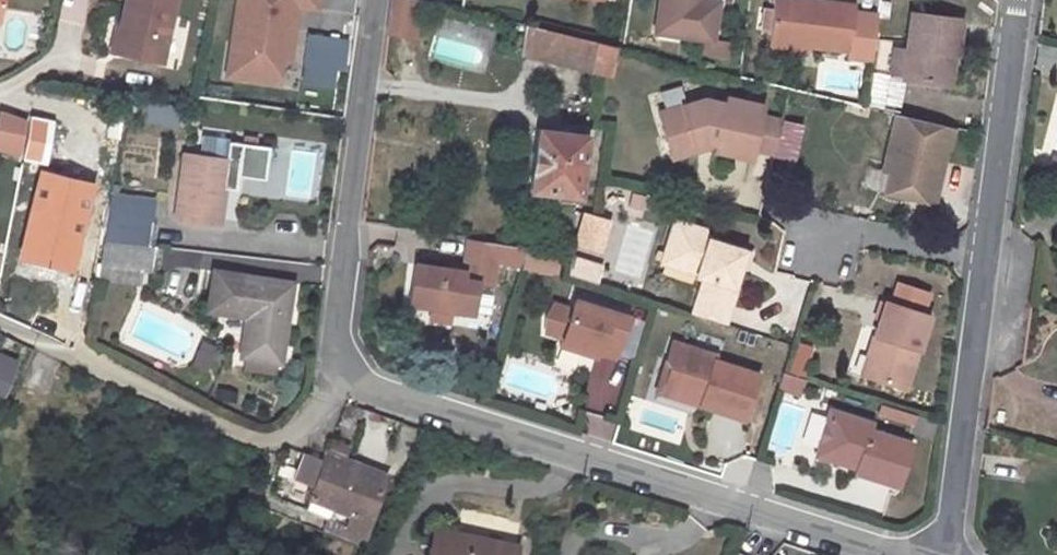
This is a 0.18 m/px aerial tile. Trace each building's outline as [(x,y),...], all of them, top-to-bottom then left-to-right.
[(114,52),(161,60),(171,0),(123,0),(114,52)] [(222,78),(279,86),(283,58),(293,59),(301,10),(316,12),(318,0),(233,0),(222,78)] [(704,38),(702,52),(726,55),(727,41),(712,39),(718,1),(709,0),(660,0),(655,31),(704,38)] [(850,51),(855,4),(822,0),(773,0),(768,41),(805,45),(850,51)] [(940,83),(944,52),(953,53),(956,54),(961,19),(911,13),(903,78),(940,83)] [(527,24),(523,54),(545,59),(550,29),(527,24)] [(598,41),(550,29),(545,59),(594,70),(598,41)] [(338,90),(347,40),(307,33),(298,83),(338,90)] [(615,45),(598,41),(594,70),(611,74),(615,45)] [(768,41),(767,48),(805,53),(805,45),(768,41)] [(953,53),(944,52),(940,83),(949,84),(953,53)] [(872,73),(864,99),(893,108),(901,81),(877,74),(872,73)] [(698,97),(655,112),(664,135),(670,133),(679,155),(695,149),(692,142),(699,140),(712,143),(711,149),(747,156),(749,146),(756,113),(758,103),(722,95),(721,101),(698,97)] [(141,121),(172,121),(172,104),(141,104),(141,121)] [(953,126),(894,112),(889,131),(897,132),(888,170),(883,191),(932,203),(946,145),(948,145),(953,126)] [(25,118),(0,113),(0,152),(16,155),(25,118)] [(778,118),(756,113),(749,146),(771,151),(778,118)] [(579,196),(587,134),(537,128),(529,190),(579,196)] [(889,131),(880,168),(888,170),(897,132),(889,131)] [(664,135),(672,157),(679,155),(670,133),(664,135)] [(169,216),(217,224),(223,186),(234,188),(236,175),(262,179),(267,148),(227,142),(225,158),(179,152),(169,216)] [(59,176),(65,154),(49,150),(44,172),(59,176)] [(1047,173),(1056,176),(1056,159),(1051,157),(1047,173)] [(44,172),(40,183),(53,187),(56,187),(59,176),(44,172)] [(53,187),(40,183),(38,193),(34,195),(7,301),(28,306),(40,262),(49,264),(64,200),(50,198),(53,187)] [(145,220),(148,203),(110,198),(107,216),(145,220)] [(149,244),(152,221),(145,220),(107,216),(104,238),(149,244)] [(702,228),(672,219),(662,251),(697,261),(694,272),(694,275),(701,277),(691,312),(723,322),(735,286),(731,285),(737,264),(742,248),(706,238),(706,237),(702,228)] [(154,269),(158,245),(149,244),(104,238),(100,261),(139,266),(154,269)] [(523,246),(468,238),(463,266),(462,271),(449,269),(414,264),(408,303),(431,306),(450,309),(472,313),(477,282),(491,284),(496,255),(519,258),(523,246)] [(573,246),(562,245),(561,252),(572,253),(573,246)] [(743,267),(748,251),(742,248),(737,264),(743,267)] [(662,251),(659,261),(694,272),(697,261),(662,251)] [(598,266),(572,257),(570,274),(593,281),(598,266)] [(139,266),(100,261),(97,278),(137,284),(139,266)] [(292,281),(214,269),(208,308),(246,314),(241,354),(245,355),(275,361),(279,361),(292,281)] [(559,339),(597,351),(614,356),(627,315),(572,298),(559,339)] [(878,335),(866,373),(904,384),(927,313),(883,299),(872,333),(878,335)] [(429,317),(449,320),(450,309),(431,306),(429,317)] [(866,373),(878,335),(872,333),(860,370),(866,373)] [(597,351),(559,339),(557,345),(595,357),(597,351)] [(714,353),(670,340),(664,358),(668,365),(662,383),(700,395),(697,403),(742,417),(756,372),(712,358),(714,353)] [(185,364),(201,374),(216,351),(200,341),(185,364)] [(15,361),(0,355),(0,396),(15,361)] [(275,361),(245,355),(243,369),(273,374),(275,361)] [(580,405),(608,414),(624,366),(596,357),(580,405)] [(664,358),(654,389),(697,403),(700,395),(662,383),(668,365),(664,358)] [(802,376),(781,369),(776,385),(797,391),(802,376)] [(352,419),(357,405),(344,401),(339,415),(352,419)] [(871,421),(829,408),(814,452),(835,459),(845,454),(858,458),(855,466),(854,471),(897,484),(910,441),(869,428),(871,421)] [(323,456),(322,460),(340,467),(344,458),(323,449),(321,455),(323,456)] [(313,484),(304,508),(345,524),(343,527),(361,534),(385,474),(344,458),(340,467),(322,460),(304,453),(294,478),(313,484)] [(845,454),(835,459),(855,466),(858,458),(845,454)] [(434,529),(428,554),(513,554),(515,548),(434,529)]
